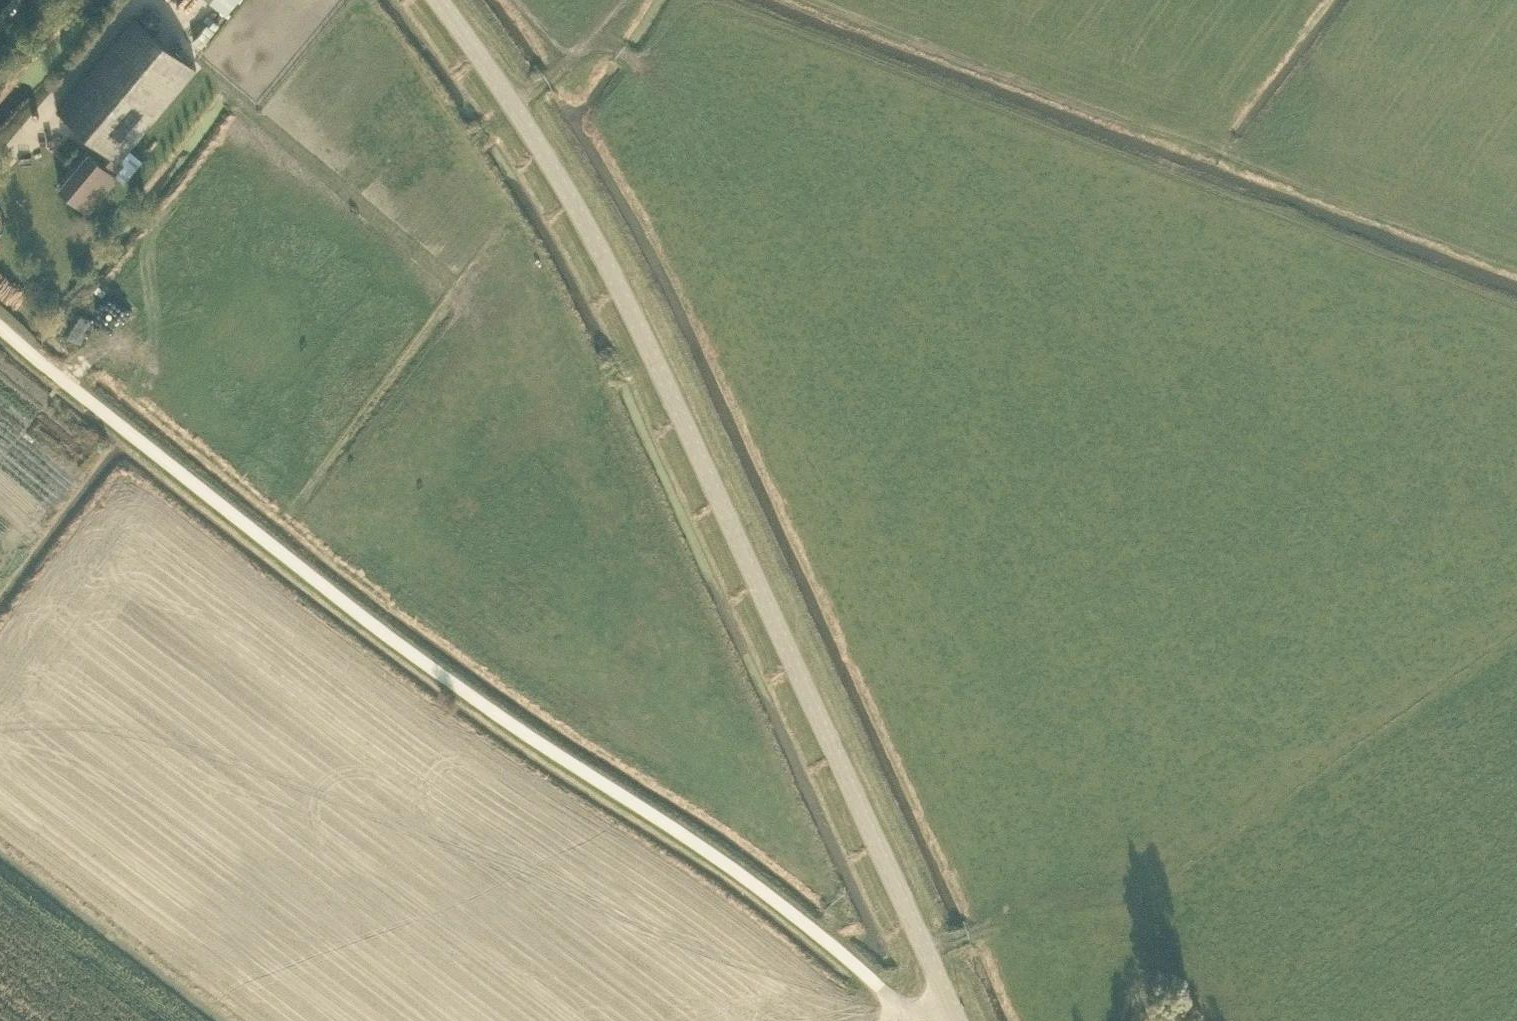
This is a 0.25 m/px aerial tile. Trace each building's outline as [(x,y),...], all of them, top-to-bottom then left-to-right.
[(60,109),(75,122),(74,124),(102,147),(94,157),(89,153),(61,188),(88,211),(117,176),(114,173),(123,163),(117,158),(141,129),(143,130),(196,67),(135,18),(60,109)]
